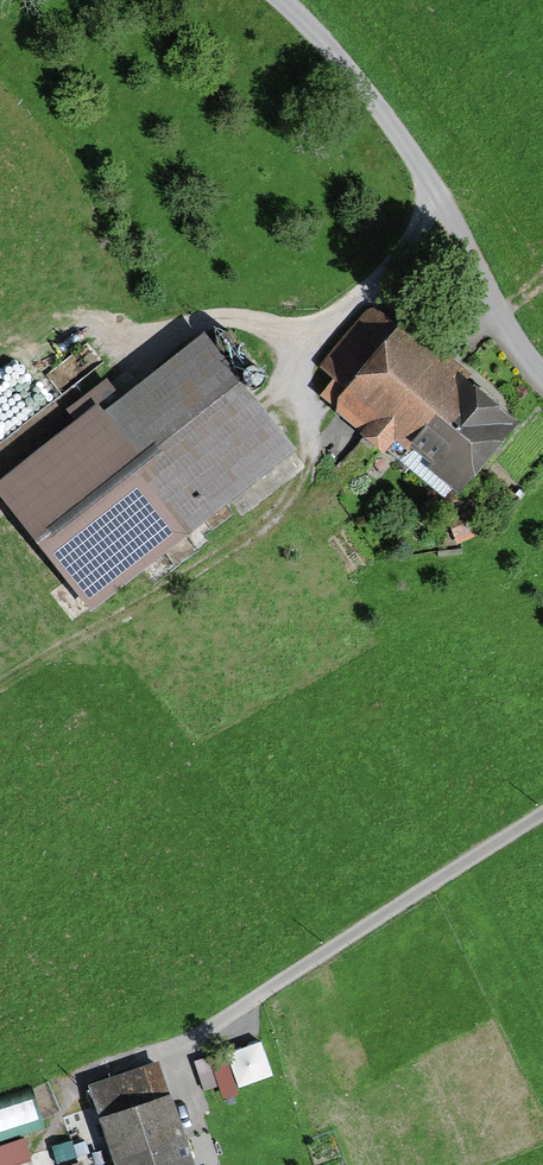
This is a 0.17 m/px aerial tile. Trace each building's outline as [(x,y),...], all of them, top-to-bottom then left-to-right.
[(400,327),(371,304),(318,367),(334,380),(320,397),(332,407),(329,410),(384,456),(388,451),(400,461),(467,382),(471,377),(405,321),(400,327)] [(232,329),(229,329),(227,329),(224,330),(222,332),(220,334),(219,336),(219,338),(219,341),(220,343),(221,346),(223,347),(225,349),(228,349),(231,349),(233,349),(235,347),(237,345),(239,343),(239,341),(239,338),(239,336),(238,333),(236,331),(234,330),(232,329)] [(292,449),(206,334),(123,398),(112,383),(90,399),(101,414),(4,485),(94,605),(292,449)] [(243,346),(241,346),(239,347),(236,348),(234,349),(233,351),(232,354),(232,356),(232,359),(233,361),(235,363),(236,365),(239,366),(241,366),(243,366),(246,366),(248,365),(250,363),(251,361),(252,358),(252,356),(252,354),(251,351),(250,349),(248,348),(246,346),(243,346)] [(519,426),(467,382),(400,461),(444,498),(450,492),(458,498),(519,426)] [(231,1048),(244,1085),(276,1074),(263,1037),(231,1048)] [(228,1052),(207,1062),(222,1096),(244,1086),(228,1052)] [(172,1087),(169,1088),(159,1057),(89,1080),(117,1164),(198,1164),(172,1087)] [(0,1148),(0,1164),(32,1164),(22,1139),(0,1148)]
